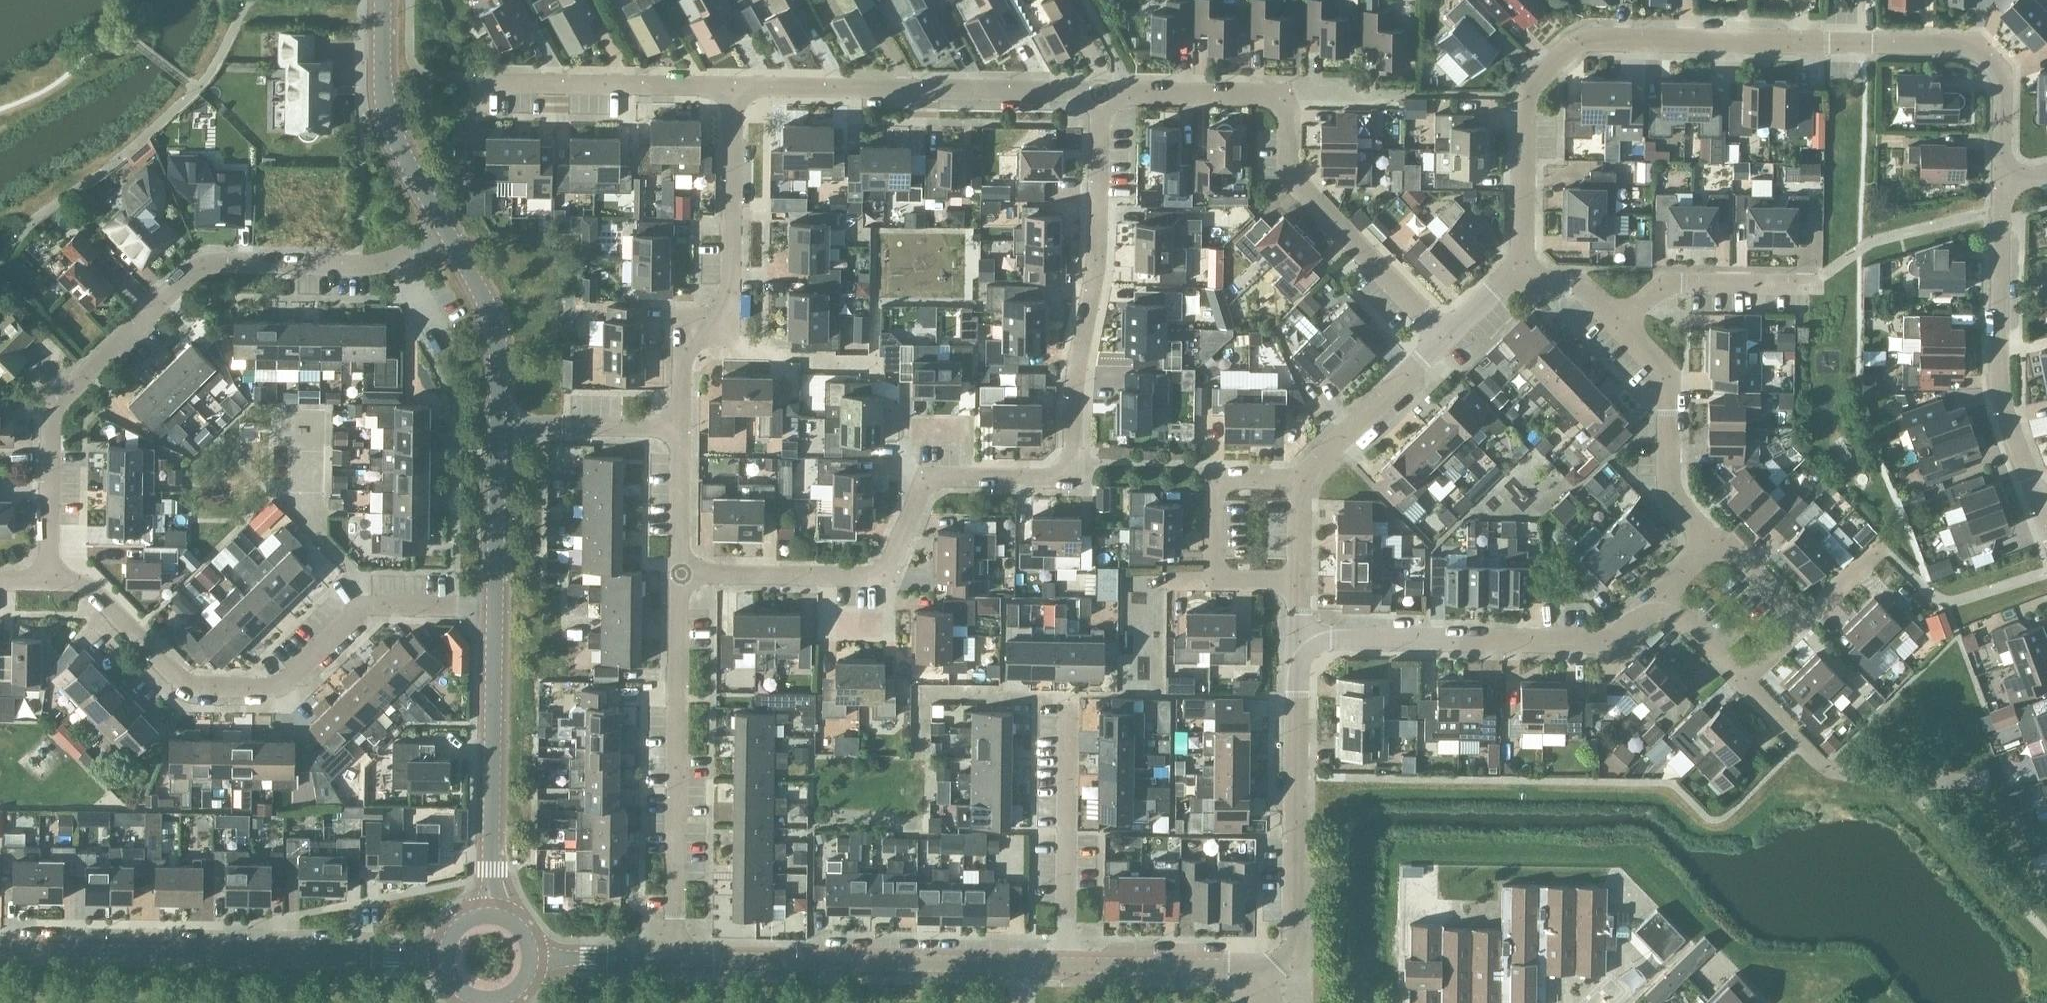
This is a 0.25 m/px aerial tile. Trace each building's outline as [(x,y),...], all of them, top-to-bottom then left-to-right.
[(521,37),(524,35),(516,21),(529,14),(521,0),(488,0),(491,5),(479,12),(500,49),(503,47),(505,51),(523,41),(521,37)] [(531,2),(541,19),(550,14),(549,13),(564,5),(561,0),(535,0),(531,2)] [(587,19),(599,12),(592,0),(561,0),(564,5),(549,13),(550,14),(569,50),(570,49),(572,52),(584,45),(582,42),(596,35),(587,19)] [(670,8),(666,0),(637,0),(641,8),(627,16),(647,51),(673,37),(660,14),(670,8)] [(706,48),(708,52),(732,38),(718,12),(730,6),(727,0),(695,0),(703,13),(690,20),(700,38),(697,40),(703,50),(706,48)] [(809,39),(790,6),(802,0),(771,0),(777,11),(765,18),(775,36),(772,38),(780,52),(783,50),(784,52),(809,39)] [(859,10),(873,2),(872,0),(839,0),(845,11),(831,19),(843,39),(840,41),(846,52),(849,50),(851,53),(875,40),(859,10)] [(930,9),(942,3),(940,0),(910,0),(916,10),(903,18),(915,39),(912,40),(918,51),(921,49),(923,53),(947,39),(930,9)] [(980,11),(965,19),(985,55),(993,51),(994,53),(1003,48),(1002,46),(1009,42),(994,13),(1007,5),(1004,0),(974,0),(980,11)] [(1077,45),(1079,43),(1069,24),(1079,19),(1069,0),(1048,0),(1043,3),(1052,19),(1040,26),(1057,56),(1063,52),(1065,56),(1079,48),(1077,45)] [(1151,50),(1177,50),(1178,28),(1190,28),(1190,1),(1166,0),(1166,12),(1151,12),(1151,50)] [(1235,51),(1236,15),(1221,15),(1222,0),(1194,0),(1194,27),(1208,27),(1207,50),(1235,51)] [(1291,52),(1292,16),(1277,15),(1278,0),(1250,0),(1250,28),(1264,28),(1263,51),(1291,52)] [(1347,52),(1348,16),(1333,16),(1334,0),(1306,0),(1306,29),(1320,29),(1319,52),(1347,52)] [(1469,0),(1459,0),(1455,5),(1464,14),(1436,40),(1471,76),(1497,50),(1479,31),(1489,21),(1469,0)] [(1523,24),(1546,2),(1544,0),(1480,0),(1493,13),(1503,4),(1523,24)] [(2002,13),(2019,30),(2046,3),(2046,0),(2016,0),(2002,13)] [(2019,30),(2035,48),(2046,37),(2046,3),(2019,30)] [(1376,64),(1404,65),(1404,29),(1390,29),(1390,11),(1362,10),(1362,41),(1376,41),(1376,64)] [(1014,24),(1021,41),(1031,37),(1024,20),(1014,24)] [(288,127),(299,128),(299,129),(299,130),(299,131),(300,132),(300,133),(301,133),(301,134),(302,135),(303,135),(303,136),(304,136),(305,136),(305,137),(306,137),(307,137),(308,137),(309,137),(310,137),(311,137),(311,136),(312,136),(313,136),(313,135),(314,135),(314,134),(315,134),(315,133),(316,133),(316,132),(317,131),(317,130),(317,129),(317,128),(329,128),(329,99),(327,99),(328,61),(311,61),(312,34),(281,34),(280,62),(288,62),(288,79),(292,79),(292,100),(288,100),(288,127)] [(1325,57),(1324,68),(1346,69),(1347,59),(1325,57)] [(1964,96),(1960,92),(1939,91),(1939,74),(1897,73),(1897,102),(1914,102),(1914,120),(1956,120),(1957,106),(1960,106),(1964,102),(1964,96)] [(1604,119),(1605,79),(1581,79),(1580,100),(1565,99),(1564,135),(1591,136),(1591,119),(1604,119)] [(1629,79),(1605,79),(1604,119),(1618,119),(1618,136),(1640,137),(1641,100),(1629,100),(1629,79)] [(1684,116),(1685,80),(1661,80),(1661,105),(1649,105),(1648,135),(1671,135),(1671,124),(1684,124),(1684,116)] [(1709,81),(1685,80),(1684,116),(1697,117),(1697,134),(1710,134),(1709,161),(1724,161),(1724,140),(1724,129),(1720,129),(1721,106),(1709,105),(1709,81)] [(1768,121),(1769,81),(1742,81),(1742,103),(1729,103),(1728,133),(1751,133),(1751,121),(1768,121)] [(1796,82),(1769,81),(1768,121),(1786,122),(1785,134),(1810,134),(1811,110),(1811,104),(1795,104),(1796,82)] [(1404,116),(1426,117),(1426,97),(1414,97),(1404,97),(1404,107),(1404,116)] [(1393,107),(1394,120),(1404,119),(1403,107),(1393,107)] [(1810,135),(1824,135),(1824,110),(1811,110),(1810,134),(1810,135)] [(1321,124),(1320,148),(1355,148),(1355,135),(1371,135),(1371,112),(1344,112),(1344,124),(1321,124)] [(1434,149),(1488,150),(1488,130),(1484,130),(1484,126),(1473,126),(1473,113),(1434,113),(1434,149)] [(675,158),(675,119),(651,118),(651,145),(638,145),(638,171),(661,172),(661,158),(674,158),(675,158)] [(675,158),(674,158),(674,172),(711,172),(711,146),(698,145),(699,119),(675,119),(675,158)] [(1220,167),(1238,167),(1239,127),(1233,127),(1229,123),(1224,122),(1218,123),(1215,127),(1209,127),(1208,159),(1196,159),(1196,188),(1220,189),(1220,167)] [(807,164),(808,125),(784,124),(783,151),(771,151),(770,177),(808,178),(808,164),(807,164)] [(832,125),(808,125),(807,164),(808,164),(821,164),(821,178),(844,178),(844,152),(831,151),(832,125)] [(1164,191),(1191,192),(1192,164),(1178,163),(1179,126),(1151,126),(1151,127),(1147,127),(1146,143),(1150,143),(1150,165),(1164,165),(1164,191)] [(497,194),(512,194),(513,137),(487,136),(487,162),(473,162),(472,189),(497,190),(497,194)] [(513,137),(512,194),(512,210),(526,210),(527,190),(552,190),(552,163),(538,163),(539,137),(513,137)] [(594,177),(595,138),(571,137),(570,164),(558,164),(557,190),(594,191),(594,177)] [(150,138),(136,150),(144,159),(156,149),(150,138)] [(619,138),(595,138),(594,177),(608,177),(607,191),(631,191),(631,165),(618,164),(619,138)] [(1724,161),(1732,161),(1738,161),(1738,141),(1724,140),(1724,161)] [(1644,160),(1668,160),(1668,150),(1654,149),(1654,141),(1645,141),(1644,160)] [(962,195),(962,181),(963,147),(961,147),(961,142),(951,142),(951,147),(938,146),(937,165),(925,165),(925,197),(948,197),(948,195),(962,195)] [(1920,145),(1908,145),(1908,161),(1920,161),(1919,179),(1963,180),(1964,146),(1938,145),(1938,144),(1920,143),(1920,145)] [(1016,151),(1016,171),(1013,174),(1016,178),(1016,199),(1044,200),(1044,183),(1051,176),(1060,176),(1060,148),(1039,148),(1036,145),(1023,144),(1016,151)] [(885,199),(885,185),(884,185),(885,146),(861,145),(860,172),(848,172),(847,211),(861,211),(861,198),(885,199)] [(909,146),(885,146),(884,185),(885,185),(896,186),(895,199),(921,199),(921,173),(908,173),(909,146)] [(1355,148),(1320,148),(1320,172),(1344,172),(1344,184),(1370,184),(1371,161),(1355,161),(1355,148)] [(1488,150),(1434,149),(1433,185),(1465,185),(1466,173),(1484,173),(1484,169),(1487,169),(1488,150)] [(200,221),(240,221),(241,173),(202,173),(202,157),(173,157),(173,174),(179,184),(194,185),(194,197),(200,197),(200,221)] [(1636,181),(1651,181),(1651,161),(1636,161),(1636,181)] [(1738,161),(1732,161),(1732,178),(1748,178),(1748,161),(1738,161)] [(1799,180),(1819,180),(1819,163),(1799,162),(1799,180)] [(159,212),(150,203),(161,193),(158,180),(147,168),(126,189),(132,194),(104,221),(142,261),(171,233),(155,217),(159,212)] [(1564,187),(1563,211),(1603,212),(1615,212),(1615,171),(1590,170),(1590,177),(1583,177),(1580,181),(1580,187),(1564,187)] [(645,177),(635,177),(635,216),(644,216),(645,177)] [(982,183),(982,199),(990,199),(990,183),(982,183)] [(1875,197),(1889,197),(1889,185),(1875,185),(1875,197)] [(1140,189),(1140,206),(1156,206),(1156,189),(1140,189)] [(1409,206),(1411,209),(1424,196),(1426,194),(1424,192),(1421,190),(1407,189),(1399,196),(1409,206)] [(1475,190),(1463,189),(1463,200),(1475,200),(1475,190)] [(467,190),(467,214),(492,214),(492,190),(467,190)] [(1691,244),(1691,204),(1678,204),(1674,193),(1656,193),(1655,218),(1667,218),(1667,244),(1691,244)] [(1705,205),(1691,204),(1691,244),(1715,245),(1715,219),(1727,219),(1728,194),(1709,193),(1705,205)] [(847,210),(847,194),(830,194),(830,210),(847,210)] [(1771,245),(1771,205),(1772,194),(1735,194),(1735,219),(1747,219),(1747,245),(1771,245)] [(1771,205),(1771,245),(1795,246),(1795,220),(1807,220),(1808,195),(1789,194),(1785,206),(1771,205)] [(1246,203),(1246,195),(1195,195),(1195,204),(1246,203)] [(1437,236),(1464,263),(1482,244),(1466,227),(1474,219),(1454,197),(1437,214),(1448,226),(1437,236)] [(771,209),(784,209),(784,199),(771,199),(771,209)] [(980,211),(1000,211),(1000,199),(990,199),(982,199),(980,199),(980,211)] [(542,215),(554,215),(554,208),(554,201),(542,201),(542,215)] [(657,216),(674,216),(674,211),(674,202),(662,202),(657,202),(657,216)] [(675,216),(690,216),(690,202),(675,202),(675,216)] [(1347,219),(1356,227),(1359,231),(1371,221),(1371,220),(1360,208),(1347,219)] [(790,222),(789,244),(828,245),(828,223),(841,223),(841,211),(817,210),(817,222),(790,222)] [(1135,245),(1170,245),(1201,246),(1201,217),(1186,217),(1186,211),(1161,210),(1161,223),(1135,223),(1135,245)] [(925,211),(904,211),(904,215),(904,226),(925,226),(925,215),(925,211)] [(1603,212),(1563,211),(1563,235),(1589,235),(1589,247),(1614,248),(1614,229),(1615,212),(1603,212)] [(1014,226),(1013,239),(1059,240),(1060,215),(1026,214),(1026,227),(1014,226)] [(1273,262),(1301,234),(1283,215),(1271,226),(1261,216),(1234,242),(1252,261),(1262,251),(1273,262)] [(1368,225),(1381,239),(1390,230),(1377,217),(1368,225)] [(633,233),(633,258),(669,258),(669,235),(673,235),(674,221),(637,220),(636,233),(633,233)] [(604,222),(605,242),(623,241),(623,221),(604,222)] [(87,260),(97,250),(78,231),(62,247),(75,260),(59,276),(89,308),(112,285),(87,260)] [(102,243),(92,233),(89,236),(99,246),(102,243)] [(1320,253),(1301,234),(1273,262),(1283,272),(1273,282),(1292,301),(1318,275),(1308,265),(1320,253)] [(597,236),(581,236),(581,256),(597,257),(597,236)] [(1464,263),(1437,236),(1427,246),(1419,237),(1402,253),(1420,272),(1428,264),(1445,281),(1464,263)] [(1059,240),(1013,239),(1013,252),(1016,252),(1016,264),(1022,265),(1022,280),(1065,281),(1065,256),(1059,256),(1059,240)] [(1651,240),(1637,240),(1637,264),(1650,264),(1651,240)] [(1950,290),(1962,290),(1962,264),(1950,264),(1951,240),(1915,250),(1915,257),(1914,258),(1913,258),(1912,258),(1911,259),(1910,259),(1910,260),(1909,260),(1909,261),(1908,262),(1908,263),(1908,264),(1908,265),(1908,266),(1908,267),(1908,268),(1909,268),(1909,269),(1909,270),(1910,270),(1910,271),(1911,271),(1912,272),(1913,272),(1914,272),(1915,273),(1918,273),(1918,291),(1930,291),(1930,293),(1934,293),(1934,299),(1950,300),(1950,290)] [(828,245),(789,244),(789,267),(816,268),(816,280),(840,280),(840,268),(827,267),(828,245)] [(1170,245),(1135,245),(1135,267),(1160,267),(1160,280),(1185,280),(1185,256),(1170,256),(1170,245)] [(5,269),(20,283),(29,274),(18,264),(22,260),(17,256),(5,269)] [(669,258),(633,258),(632,283),(636,283),(635,296),(672,296),(673,282),(668,282),(668,274),(673,274),(673,258),(669,258)] [(994,279),(994,258),(978,258),(978,278),(994,279)] [(1878,282),(1879,260),(1863,265),(1863,282),(1878,282)] [(858,271),(858,281),(869,281),(869,274),(869,271),(858,271)] [(1222,286),(1222,273),(1207,273),(1207,286),(1222,286)] [(596,299),(596,290),(597,277),(592,276),(582,276),(582,290),(581,299),(596,299)] [(789,291),(788,314),(835,314),(835,302),(840,302),(840,280),(816,280),(816,291),(789,291)] [(862,294),(869,294),(869,281),(858,281),(856,281),(856,287),(862,294)] [(1003,323),(1048,324),(1048,306),(1044,306),(1045,299),(1018,299),(1018,284),(987,284),(986,308),(1003,308),(1003,323)] [(1191,285),(1191,303),(1205,303),(1206,286),(1191,285)] [(1122,326),(1164,326),(1164,316),(1181,316),(1181,290),(1151,290),(1151,303),(1126,302),(1126,310),(1123,310),(1122,326)] [(1308,292),(1296,304),(1305,313),(1317,301),(1308,292)] [(564,294),(564,311),(576,311),(576,294),(564,294)] [(1331,341),(1356,367),(1373,351),(1355,332),(1366,322),(1348,304),(1330,321),(1321,331),(1322,332),(1331,341)] [(1284,315),(1308,338),(1309,337),(1312,341),(1322,332),(1321,331),(1295,305),(1284,315)] [(604,319),(604,344),(640,344),(640,321),(644,321),(645,306),(608,306),(607,319),(604,319)] [(977,315),(972,315),(972,314),(972,306),(962,306),(962,308),(962,314),(962,315),(961,339),(977,339),(977,315)] [(1706,329),(1706,348),(1743,349),(1743,336),(1759,336),(1760,313),(1734,313),(1733,325),(1710,325),(1709,329),(1706,329)] [(835,314),(788,314),(788,336),(815,337),(815,348),(839,349),(839,327),(835,326),(835,314)] [(1919,350),(1961,351),(1962,327),(1935,326),(1935,314),(1903,314),(1902,336),(1919,336),(1919,349),(1919,350)] [(2,381),(25,358),(17,350),(32,336),(12,315),(0,327),(0,378),(2,381)] [(853,315),(853,323),(869,323),(869,315),(853,315)] [(1234,328),(1231,317),(1214,317),(1217,327),(1234,328)] [(1527,362),(1551,339),(1535,323),(1531,327),(1521,318),(1486,352),(1496,363),(1504,355),(1508,360),(1517,351),(1526,361),(1527,362)] [(255,367),(256,321),(234,321),(233,354),(245,354),(245,367),(255,367)] [(277,321),(256,321),(255,367),(265,367),(277,367),(277,321)] [(299,322),(277,321),(277,367),(288,367),(298,367),(299,322)] [(299,322),(298,367),(309,368),(320,368),(320,322),(299,322)] [(342,322),(320,322),(320,368),(331,368),(341,368),(342,368),(342,322)] [(364,372),(364,356),(363,356),(364,322),(342,322),(342,368),(341,368),(341,381),(349,381),(352,377),(352,372),(364,372)] [(386,323),(364,322),(363,356),(364,356),(375,356),(374,384),(397,385),(398,356),(386,356),(386,323)] [(1048,324),(1003,323),(1003,338),(986,338),(986,370),(1017,371),(1018,348),(1044,349),(1044,342),(1048,342),(1048,324)] [(229,337),(229,324),(215,324),(215,337),(229,337)] [(1797,340),(1807,340),(1808,325),(1797,325),(1797,331),(1797,340)] [(1164,326),(1122,326),(1122,344),(1126,344),(1125,351),(1150,352),(1150,366),(1180,366),(1180,339),(1163,339),(1164,326)] [(936,359),(937,343),(900,343),(900,341),(890,330),(880,330),(880,354),(884,354),(884,368),(900,368),(900,369),(912,369),(911,394),(935,395),(936,359)] [(1259,342),(1259,332),(1249,331),(1248,342),(1259,342)] [(1356,367),(1331,341),(1322,332),(1312,341),(1309,337),(1290,356),(1310,377),(1322,365),(1340,383),(1356,367)] [(1776,332),(1776,349),(1782,350),(1794,350),(1794,340),(1794,332),(1776,332)] [(1527,362),(1526,361),(1518,369),(1533,385),(1565,354),(1551,339),(1527,362)] [(191,341),(176,357),(208,390),(224,374),(191,341)] [(949,359),(936,359),(935,395),(959,395),(960,369),(972,369),(972,344),(949,343),(949,359)] [(640,344),(604,344),(603,368),(607,368),(607,381),(644,382),(644,368),(639,367),(640,344)] [(1187,358),(1195,367),(1211,353),(1203,344),(1187,358)] [(1743,349),(1706,348),(1705,368),(1709,368),(1709,372),(1735,372),(1735,386),(1759,386),(1759,362),(1743,362),(1743,349)] [(1863,363),(1875,363),(1875,349),(1863,349),(1863,363)] [(1961,375),(1961,351),(1919,350),(1919,349),(1913,349),(1912,363),(1902,363),(1902,386),(1934,386),(1934,374),(1961,375)] [(1533,385),(1525,392),(1533,400),(1540,393),(1548,401),(1580,370),(1565,354),(1533,385)] [(208,390),(176,357),(160,372),(183,396),(192,388),(200,397),(208,390)] [(563,385),(581,385),(582,357),(564,357),(562,357),(562,385),(563,385)] [(242,381),(255,381),(255,367),(243,367),(242,381)] [(1194,379),(1195,367),(1183,367),(1183,379),(1194,379)] [(1772,368),(1770,377),(1788,379),(1789,370),(1772,368)] [(1580,370),(1548,401),(1562,416),(1563,416),(1595,385),(1580,370)] [(980,371),(980,380),(988,380),(988,371),(980,371)] [(160,372),(145,387),(177,420),(179,422),(195,407),(183,396),(160,372)] [(1016,395),(1016,405),(1016,443),(1032,443),(1032,440),(1039,440),(1040,402),(1028,402),(1028,386),(1044,386),(1045,372),(1017,372),(1016,395)] [(1134,372),(1134,388),(1121,388),(1121,413),(1117,413),(1117,432),(1129,432),(1129,428),(1149,429),(1149,399),(1167,399),(1167,373),(1149,373),(1134,372)] [(1488,373),(1475,385),(1489,399),(1501,387),(1488,373)] [(1862,392),(1873,392),(1873,382),(1873,375),(1863,375),(1862,392)] [(746,410),(747,376),(722,376),(722,401),(709,401),(708,434),(734,434),(734,410),(746,410)] [(747,376),(746,410),(759,410),(758,435),(782,435),(782,402),(771,402),(771,376),(747,376)] [(839,417),(882,418),(883,402),(879,402),(879,394),(855,394),(855,381),(825,380),(825,416),(839,417)] [(268,401),(268,385),(255,385),(255,401),(268,401)] [(1016,443),(1016,405),(1016,395),(1002,395),(1002,385),(980,385),(980,414),(993,415),(992,439),(1000,439),(1000,443),(1016,443)] [(1563,416),(1562,416),(1555,423),(1563,431),(1579,415),(1586,423),(1610,401),(1595,385),(1563,416)] [(1194,386),(1194,413),(1207,413),(1207,386),(1194,386)] [(1248,440),(1248,387),(1212,386),(1212,413),(1224,413),(1224,439),(1248,440)] [(177,420),(145,387),(129,402),(161,435),(177,420)] [(1285,387),(1248,387),(1248,440),(1272,440),(1272,414),(1285,414),(1285,387)] [(1457,393),(1441,409),(1464,432),(1465,432),(1475,422),(1483,431),(1488,426),(1496,434),(1506,424),(1471,389),(1462,398),(1457,393)] [(1499,389),(1488,399),(1497,407),(1507,397),(1499,389)] [(321,402),(321,391),(306,390),(306,402),(321,402)] [(363,390),(362,401),(401,401),(401,391),(363,390)] [(1709,402),(1708,426),(1742,426),(1743,413),(1759,414),(1759,390),(1732,390),(1732,402),(1709,402)] [(283,391),(283,402),(295,402),(297,402),(298,392),(283,391)] [(341,402),(341,391),(327,391),(327,402),(341,402)] [(1778,407),(1793,407),(1793,392),(1793,391),(1778,391),(1778,407)] [(1897,401),(1899,405),(1903,404),(1908,402),(1915,399),(1913,392),(1904,393),(1895,393),(1897,401)] [(1930,441),(1971,427),(1962,404),(1945,410),(1941,398),(1902,412),(1914,447),(1930,441)] [(235,399),(226,408),(232,415),(242,405),(235,399)] [(799,414),(799,402),(786,401),(786,414),(799,414)] [(1610,401),(1586,423),(1596,434),(1584,445),(1593,454),(1599,460),(1630,430),(1621,421),(1625,417),(1610,401)] [(361,415),(361,402),(348,402),(348,415),(361,415)] [(383,425),(429,426),(429,404),(367,403),(367,414),(377,414),(377,426),(383,426),(383,425)] [(1513,405),(1511,407),(1504,413),(1511,420),(1520,412),(1513,405)] [(215,419),(221,425),(232,415),(226,408),(215,419)] [(1441,409),(1426,424),(1464,463),(1466,465),(1474,457),(1469,451),(1477,444),(1465,432),(1464,432),(1441,409)] [(13,443),(13,415),(0,415),(0,443),(13,443)] [(882,434),(882,418),(839,417),(825,416),(824,453),(854,454),(854,441),(878,441),(879,434),(882,434)] [(1464,463),(1426,424),(1411,439),(1442,471),(1443,470),(1450,463),(1457,470),(1464,463)] [(383,425),(383,426),(383,447),(429,447),(429,426),(383,425)] [(205,426),(194,437),(201,445),(212,434),(205,426)] [(1742,426),(1708,426),(1708,450),(1731,450),(1731,462),(1758,462),(1758,439),(1751,439),(1751,426),(1742,426)] [(1533,427),(1524,435),(1532,443),(1533,444),(1542,437),(1533,427)] [(1971,427),(1930,441),(1934,454),(1918,459),(1926,482),(1965,468),(1961,457),(1979,451),(1971,427)] [(1193,435),(1193,432),(1190,428),(1186,428),(1183,431),(1182,435),(1185,438),(1189,438),(1193,435)] [(347,444),(347,431),(335,430),(335,444),(347,444)] [(180,439),(193,453),(201,445),(194,437),(188,431),(180,439)] [(108,445),(108,467),(154,468),(154,440),(138,432),(138,446),(108,445)] [(1534,445),(1543,454),(1553,444),(1544,435),(1534,445)] [(1511,447),(1519,456),(1522,453),(1528,447),(1520,438),(1511,447)] [(781,439),(781,456),(797,456),(797,439),(781,439)] [(1411,439),(1396,453),(1427,485),(1435,478),(1442,485),(1449,478),(1450,477),(1443,470),(1442,471),(1411,439)] [(369,468),(383,468),(428,469),(429,447),(383,447),(383,455),(370,455),(369,468)] [(350,463),(350,448),(347,448),(334,448),(334,463),(350,463)] [(1427,485),(1396,453),(1380,469),(1384,474),(1375,483),(1402,510),(1427,485)] [(1586,461),(1592,467),(1599,460),(1593,454),(1586,461)] [(570,471),(570,479),(622,480),(622,456),(584,456),(584,471),(570,471)] [(765,469),(778,469),(778,457),(765,456),(765,469)] [(168,468),(169,458),(156,457),(155,467),(168,468)] [(833,497),(871,497),(872,472),(848,471),(848,457),(817,457),(817,482),(833,482),(833,497)] [(1758,462),(1731,462),(1731,469),(1744,482),(1727,498),(1744,516),(1768,491),(1769,492),(1776,484),(1767,475),(1771,471),(1762,462),(1758,462)] [(1564,475),(1573,484),(1582,476),(1582,475),(1581,474),(1577,470),(1573,466),(1564,475)] [(154,468),(108,467),(108,489),(154,490),(154,468)] [(167,482),(182,482),(182,468),(168,468),(167,482)] [(428,469),(383,468),(383,480),(374,479),(374,490),(382,490),(428,490),(428,469)] [(1479,478),(1487,486),(1497,477),(1489,469),(1479,478)] [(347,488),(347,473),(333,473),(333,480),(332,488),(347,488)] [(1592,475),(1583,483),(1595,495),(1603,486),(1592,475)] [(1811,488),(1817,494),(1827,483),(1821,477),(1811,488)] [(622,480),(570,479),(570,487),(583,487),(583,502),(622,502),(622,480)] [(1966,517),(2000,505),(1991,482),(1971,490),(1966,479),(1944,487),(1952,507),(1962,504),(1966,517)] [(737,536),(738,496),(724,496),(725,483),(701,482),(701,509),(714,509),(713,535),(737,536)] [(751,497),(738,496),(737,536),(761,536),(762,510),(774,510),(775,484),(752,483),(751,497)] [(1473,484),(1464,493),(1472,501),(1481,492),(1473,484)] [(1096,497),(1109,497),(1109,485),(1096,485),(1096,497)] [(1777,500),(1769,492),(1768,491),(1744,516),(1760,533),(1777,516),(1786,525),(1808,503),(1791,486),(1777,500)] [(1921,488),(1900,496),(1904,507),(1925,500),(1921,488)] [(108,489),(107,511),(153,511),(153,512),(162,512),(162,502),(152,502),(152,490),(154,490),(108,489)] [(382,490),(382,511),(428,512),(428,490),(382,490)] [(1144,526),(1179,527),(1179,503),(1153,502),(1154,490),(1129,490),(1129,513),(1144,514),(1144,526)] [(1569,491),(1565,495),(1575,506),(1580,501),(1572,494),(1569,491)] [(1464,492),(1451,505),(1459,513),(1472,501),(1464,493),(1464,492)] [(1575,506),(1565,495),(1564,495),(1550,509),(1564,523),(1578,509),(1575,506)] [(1640,495),(1616,518),(1641,544),(1656,529),(1652,525),(1660,516),(1640,495)] [(343,497),(329,497),(329,507),(336,507),(343,507),(343,497)] [(871,497),(833,497),(833,511),(817,511),(816,536),(847,537),(847,523),(871,523),(871,497)] [(182,511),(182,499),(172,498),(170,498),(170,512),(171,512),(182,512),(182,511)] [(1808,503),(1786,525),(1794,533),(1777,550),(1793,566),(1829,530),(1814,515),(1822,508),(1812,498),(1808,503)] [(249,522),(260,533),(284,510),(273,499),(249,522)] [(1337,511),(1337,533),(1370,533),(1370,519),(1386,519),(1386,505),(1382,500),(1344,499),(1344,511),(1337,511)] [(11,534),(12,502),(0,502),(0,534),(11,534)] [(622,502),(583,502),(583,517),(569,517),(569,524),(622,525),(622,502)] [(1948,524),(1960,557),(1970,554),(1975,565),(1993,559),(1989,547),(1991,546),(1987,535),(2008,527),(2000,505),(1966,517),(1948,524)] [(1446,507),(1437,516),(1447,526),(1456,517),(1446,507)] [(153,511),(107,511),(107,533),(121,533),(121,545),(150,545),(153,545),(153,512),(153,511)] [(428,512),(382,511),(382,550),(414,551),(415,534),(427,534),(428,512)] [(777,516),(777,537),(793,537),(794,516),(777,516)] [(1055,551),(1056,516),(1032,516),(1031,542),(1019,542),(1019,566),(1043,566),(1044,551),(1054,551),(1055,551)] [(1080,516),(1056,516),(1055,551),(1054,566),(1091,567),(1091,543),(1079,543),(1080,516)] [(1616,518),(1602,532),(1602,533),(1626,558),(1641,544),(1616,518)] [(933,538),(933,554),(972,555),(995,555),(995,519),(964,519),(964,531),(937,530),(937,538),(933,538)] [(1867,522),(1853,536),(1861,545),(1876,531),(1867,522)] [(547,538),(555,538),(555,531),(555,524),(547,524),(547,538)] [(583,532),(583,547),(621,548),(622,525),(569,524),(569,532),(583,532)] [(1594,524),(1579,538),(1611,572),(1626,558),(1602,533),(1602,532),(1594,524)] [(275,564),(298,588),(314,573),(300,558),(309,549),(291,532),(285,525),(275,535),(282,541),(275,548),(266,556),(275,564)] [(1144,526),(1129,525),(1128,562),(1153,562),(1153,550),(1179,551),(1179,527),(1144,526)] [(166,529),(166,545),(179,545),(186,545),(186,529),(166,529)] [(1829,530),(1793,566),(1808,582),(1833,557),(1842,566),(1853,555),(1829,530)] [(1337,533),(1336,554),(1391,555),(1391,545),(1381,545),(1381,533),(1370,533),(1337,533)] [(1611,572),(1579,538),(1563,553),(1572,562),(1563,570),(1583,591),(1592,582),(1596,587),(1611,572)] [(232,551),(235,554),(240,559),(247,552),(239,544),(232,551)] [(179,570),(179,555),(179,554),(179,545),(166,545),(153,545),(150,545),(150,558),(127,558),(127,584),(161,585),(161,569),(179,570)] [(188,545),(179,554),(179,555),(192,568),(201,560),(188,545)] [(232,551),(226,545),(219,551),(228,560),(235,554),(232,551)] [(1466,564),(1466,599),(1486,600),(1487,557),(1476,557),(1476,546),(1466,546),(1466,564)] [(621,548),(583,547),(582,563),(569,562),(569,570),(602,571),(602,570),(621,571),(621,570),(621,548)] [(1412,547),(1412,555),(1424,556),(1425,556),(1425,554),(1425,549),(1425,547),(1424,547),(1412,547)] [(247,552),(240,559),(283,603),(298,588),(275,564),(266,556),(258,563),(247,552)] [(1499,558),(1487,557),(1486,600),(1507,600),(1507,565),(1508,565),(1508,553),(1499,553),(1499,558)] [(972,555),(933,554),(933,570),(937,570),(937,578),(963,579),(963,591),(987,591),(987,579),(972,578),(972,555)] [(1391,555),(1336,554),(1336,576),(1369,576),(1381,576),(1381,565),(1391,566),(1391,555)] [(1527,565),(1508,565),(1507,565),(1507,600),(1528,600),(1528,594),(1542,594),(1543,555),(1527,555),(1527,565)] [(1466,564),(1446,564),(1447,556),(1431,556),(1430,593),(1445,593),(1445,599),(1466,599),(1466,564)] [(547,564),(546,570),(558,570),(558,562),(558,558),(547,558),(547,564)] [(283,603),(240,559),(233,566),(252,586),(244,594),(267,618),(283,603)] [(1937,561),(1925,566),(1930,579),(1942,575),(1937,561)] [(221,577),(208,562),(195,574),(209,589),(221,577)] [(1117,566),(1097,566),(1097,598),(1117,598),(1117,566)] [(602,570),(602,571),(602,585),(589,585),(589,582),(568,582),(568,593),(578,593),(588,593),(641,594),(641,570),(621,570),(621,571),(602,570)] [(197,596),(206,587),(195,575),(186,584),(197,596)] [(1369,576),(1336,576),(1336,598),(1342,598),(1342,609),(1389,610),(1389,602),(1380,602),(1381,591),(1369,590),(1369,576)] [(1404,595),(1422,595),(1422,579),(1404,579),(1404,595)] [(236,585),(220,600),(252,633),(267,618),(244,594),(236,585)] [(180,589),(171,598),(178,606),(187,606),(191,601),(180,589)] [(578,606),(578,599),(578,593),(568,593),(568,605),(578,606)] [(602,601),(602,616),(640,617),(641,594),(588,593),(588,599),(588,601),(602,601)] [(1091,615),(1091,596),(1079,596),(1079,615),(1091,615)] [(1873,596),(1857,612),(1889,645),(1892,649),(1908,633),(1913,639),(1923,629),(1905,611),(1896,620),(1873,596)] [(951,635),(962,635),(966,635),(967,622),(974,622),(974,599),(943,598),(943,611),(916,610),(916,618),(912,618),(912,634),(951,634),(951,635)] [(252,633),(220,600),(213,607),(221,616),(213,624),(237,648),(252,633)] [(1030,638),(1031,638),(1031,624),(1018,624),(1018,602),(1007,602),(1005,674),(1020,674),(1020,679),(1024,682),(1030,682),(1030,638)] [(1044,625),(1054,625),(1055,603),(1044,603),(1044,625)] [(1055,625),(1054,675),(1054,678),(1068,679),(1072,683),(1078,683),(1078,632),(1066,632),(1066,603),(1055,603),(1054,625),(1055,625)] [(756,612),(755,647),(754,668),(765,669),(765,647),(777,648),(777,612),(777,608),(762,608),(762,612),(756,612)] [(1952,631),(1943,609),(1928,615),(1937,637),(1952,631)] [(1209,646),(1210,611),(1186,611),(1186,637),(1174,637),(1173,661),(1197,661),(1197,646),(1209,646)] [(1209,646),(1209,661),(1245,662),(1246,638),(1234,637),(1234,612),(1210,611),(1209,646)] [(755,647),(756,612),(733,612),(733,641),(721,641),(721,665),(733,665),(733,657),(742,657),(742,647),(755,647)] [(777,612),(777,648),(776,656),(798,656),(798,666),(811,666),(811,642),(799,642),(799,612),(777,612)] [(1889,645),(1857,612),(1841,627),(1864,651),(1856,659),(1873,677),(1883,668),(1878,663),(1883,658),(1880,654),(1889,645)] [(640,617),(602,616),(601,631),(588,631),(588,639),(640,639),(640,617)] [(2046,648),(2046,633),(2043,624),(2023,631),(2019,620),(1992,630),(2000,652),(2013,647),(2017,659),(2046,648)] [(237,648),(213,624),(205,632),(197,623),(180,639),(200,660),(209,651),(221,663),(237,648)] [(452,649),(470,643),(454,624),(453,624),(440,635),(452,649)] [(1043,639),(1031,638),(1030,638),(1030,682),(1036,682),(1039,679),(1039,674),(1054,675),(1055,625),(1054,625),(1044,625),(1043,639)] [(1078,632),(1078,683),(1084,683),(1087,680),(1087,675),(1102,676),(1103,628),(1091,627),(1091,632),(1078,632)] [(567,628),(567,638),(582,638),(582,629),(567,628)] [(377,646),(415,685),(417,688),(442,663),(413,634),(404,643),(398,637),(389,646),(383,640),(377,646)] [(951,634),(912,634),(912,650),(916,650),(916,658),(942,658),(942,670),(966,671),(966,658),(962,658),(962,635),(951,635),(951,634)] [(1249,662),(1261,662),(1262,634),(1250,634),(1249,662)] [(41,638),(13,638),(13,665),(0,665),(0,694),(25,695),(25,688),(40,688),(41,638)] [(640,639),(588,639),(588,646),(601,646),(601,662),(640,663),(640,639)] [(1955,645),(1967,679),(1984,673),(1971,639),(1955,645)] [(377,658),(369,666),(403,701),(402,701),(406,706),(414,699),(408,693),(415,685),(377,646),(371,651),(377,658)] [(1585,682),(1585,724),(1591,724),(1591,710),(1605,710),(1605,692),(1627,692),(1637,702),(1673,666),(1657,650),(1653,655),(1644,646),(1607,682),(1585,682)] [(81,702),(107,677),(91,661),(94,658),(84,648),(53,678),(69,695),(72,692),(81,702)] [(2017,659),(2013,660),(2018,674),(2004,678),(2012,700),(2046,688),(2042,676),(2046,675),(2046,648),(2017,659)] [(1800,668),(1832,700),(1841,691),(1845,695),(1851,689),(1816,652),(1800,668)] [(859,699),(859,658),(843,657),(843,661),(836,661),(836,685),(823,685),(822,715),(845,715),(845,699),(859,699)] [(875,658),(859,658),(859,699),(872,699),(872,716),(895,716),(895,686),(882,686),(883,662),(875,661),(875,658)] [(1400,689),(1416,689),(1416,662),(1400,662),(1400,689)] [(987,663),(987,674),(998,675),(998,664),(987,663)] [(354,668),(347,674),(378,706),(386,698),(396,707),(402,701),(403,701),(369,666),(360,675),(354,668)] [(618,680),(618,666),(593,666),(593,680),(618,680)] [(1689,682),(1673,666),(1637,702),(1631,707),(1640,717),(1646,711),(1652,718),(1689,682)] [(1832,700),(1800,668),(1784,683),(1807,707),(1799,715),(1816,733),(1825,724),(1820,719),(1826,713),(1822,710),(1832,700)] [(348,687),(339,695),(373,729),(373,730),(380,737),(387,730),(371,713),(378,706),(347,674),(341,680),(348,687)] [(1166,675),(1166,691),(1180,691),(1193,691),(1193,684),(1193,678),(1193,675),(1166,675)] [(122,693),(107,677),(81,702),(90,711),(87,714),(103,730),(134,700),(125,690),(122,693)] [(1246,678),(1246,692),(1253,692),(1261,678),(1246,678)] [(1340,717),(1380,718),(1380,702),(1386,702),(1387,678),(1337,678),(1337,692),(1341,692),(1340,717)] [(1459,716),(1459,679),(1437,679),(1436,714),(1424,714),(1424,739),(1437,739),(1437,737),(1458,737),(1459,716)] [(1459,679),(1459,716),(1458,737),(1458,738),(1495,738),(1495,713),(1481,713),(1481,680),(1459,679)] [(1542,731),(1543,680),(1521,680),(1520,717),(1508,717),(1508,734),(1521,734),(1521,731),(1542,731)] [(1565,681),(1543,680),(1542,731),(1581,732),(1581,700),(1565,700),(1565,681)] [(558,716),(558,725),(619,726),(619,705),(607,705),(607,689),(581,689),(581,704),(576,704),(569,710),(569,716),(558,716)] [(1865,698),(1875,708),(1884,699),(1874,689),(1865,698)] [(779,692),(779,707),(815,708),(815,692),(779,692)] [(373,729),(339,695),(331,703),(324,696),(318,702),(349,734),(357,726),(366,736),(373,730),(373,729)] [(2046,735),(2046,696),(2014,708),(2019,721),(2022,730),(2041,723),(2045,735),(2046,736),(2046,735)] [(1215,731),(1248,731),(1248,709),(1241,709),(1242,698),(1183,697),(1183,716),(1215,717),(1215,730),(1215,731)] [(1099,731),(1143,732),(1144,710),(1133,710),(1133,698),(1111,698),(1111,709),(1099,709),(1099,731)] [(417,716),(425,708),(416,699),(408,706),(417,716)] [(134,700),(103,730),(119,747),(122,744),(131,754),(157,729),(141,712),(144,710),(134,700)] [(349,734),(318,702),(312,708),(318,715),(310,724),(319,733),(309,744),(323,769),(329,780),(355,755),(341,742),(349,734)] [(1398,703),(1398,715),(1415,715),(1415,703),(1398,703)] [(1989,711),(1996,730),(2019,721),(2014,708),(2012,703),(1989,711)] [(1694,763),(1737,721),(1722,705),(1702,724),(1691,713),(1668,735),(1694,763)] [(0,706),(0,718),(14,718),(14,706),(0,706)] [(553,725),(553,710),(539,710),(539,725),(553,725)] [(735,735),(773,735),(773,720),(787,720),(787,712),(735,711),(735,735)] [(959,726),(958,734),(1011,735),(1011,711),(972,711),(972,726),(959,726)] [(801,723),(813,723),(813,713),(801,713),(801,723)] [(1380,718),(1340,717),(1340,742),(1336,742),(1336,756),(1386,757),(1386,733),(1380,733),(1380,718)] [(1640,735),(1651,745),(1664,732),(1654,721),(1640,735)] [(1737,721),(1694,763),(1710,779),(1716,772),(1727,784),(1741,771),(1729,760),(1753,737),(1737,721)] [(932,722),(931,732),(944,732),(944,722),(932,722)] [(619,726),(558,725),(558,736),(576,736),(576,746),(619,747),(619,726)] [(551,735),(551,726),(539,726),(538,726),(538,731),(538,735),(551,735)] [(190,773),(191,729),(183,729),(182,738),(170,738),(169,791),(181,791),(181,805),(191,805),(191,773),(190,773)] [(191,729),(190,773),(191,773),(191,782),(202,782),(201,787),(202,787),(211,787),(211,738),(200,738),(200,729),(191,729)] [(223,739),(211,738),(211,787),(220,787),(221,774),(231,774),(232,729),(223,729),(223,739)] [(241,730),(232,729),(231,774),(242,774),(242,787),(252,787),(252,739),(240,739),(241,730)] [(264,739),(252,739),(252,787),(261,787),(261,774),(271,774),(272,774),(273,730),(264,730),(264,739)] [(272,774),(271,774),(271,788),(293,788),(293,769),(323,769),(309,744),(294,743),(294,739),(281,739),(281,730),(273,730),(272,774)] [(373,743),(380,737),(373,730),(366,736),(373,743)] [(1215,731),(1215,730),(1203,730),(1202,752),(1214,753),(1214,752),(1247,752),(1248,731),(1215,731)] [(1099,731),(1099,753),(1143,753),(1143,752),(1143,732),(1099,731)] [(1820,744),(1828,753),(1840,741),(1832,732),(1820,744)] [(1011,735),(958,734),(958,742),(972,742),(972,757),(1010,757),(1011,735)] [(735,735),(734,758),(787,758),(787,751),(773,750),(773,735),(735,735)] [(2040,776),(2046,774),(2046,735),(2046,736),(2045,735),(2041,737),(2046,750),(2033,755),(2040,776)] [(77,736),(67,746),(77,756),(84,748),(87,746),(77,736)] [(1661,736),(1644,752),(1655,763),(1672,747),(1661,736)] [(2008,743),(2010,747),(2025,741),(2023,737),(2008,743)] [(1164,753),(1170,753),(1170,739),(1158,739),(1158,753),(1164,753)] [(1602,760),(1616,773),(1635,753),(1620,740),(1602,760)] [(936,753),(941,753),(941,741),(937,741),(931,741),(931,753),(936,753)] [(392,786),(448,787),(449,759),(423,759),(423,743),(393,742),(392,786)] [(1487,765),(1498,765),(1499,743),(1488,742),(1487,765)] [(619,747),(576,746),(575,756),(557,756),(557,766),(569,767),(618,767),(619,747)] [(77,756),(89,767),(96,760),(84,748),(77,756)] [(795,758),(807,759),(807,748),(795,748),(795,758)] [(1143,753),(1099,753),(1098,774),(1132,774),(1132,766),(1148,766),(1148,764),(1164,764),(1164,753),(1158,753),(1143,752),(1143,753)] [(1202,763),(1202,773),(1247,774),(1247,752),(1214,752),(1214,753),(1214,763),(1202,763)] [(1402,770),(1415,770),(1415,754),(1402,754),(1402,770)] [(538,766),(549,766),(549,756),(549,755),(538,755),(538,766)] [(958,772),(958,780),(1010,780),(1010,757),(972,757),(972,772),(958,772)] [(734,758),(734,780),(773,781),(773,766),(786,766),(787,758),(734,758)] [(1176,773),(1185,773),(1185,759),(1176,759),(1176,773)] [(1503,772),(1514,772),(1514,765),(1510,761),(1503,761),(1503,772)] [(937,766),(937,779),(950,779),(950,766),(937,766)] [(550,774),(550,767),(538,767),(538,779),(545,779),(550,774)] [(569,767),(569,787),(618,787),(618,767),(569,767)] [(1202,773),(1196,773),(1196,795),(1247,795),(1247,774),(1202,773)] [(1098,774),(1098,796),(1156,797),(1169,797),(1169,785),(1132,785),(1132,774),(1098,774)] [(773,781),(734,780),(734,803),(786,804),(786,796),(773,796),(773,781)] [(1010,780),(958,780),(958,787),(971,787),(971,802),(1010,803),(1010,780)] [(201,805),(210,805),(211,787),(201,787),(201,805)] [(618,787),(569,787),(569,797),(557,797),(556,808),(577,808),(593,808),(593,807),(618,808),(618,807),(618,787)] [(2019,789),(2025,806),(2032,804),(2026,787),(2019,789)] [(2025,806),(2019,791),(2011,795),(2016,810),(2025,806)] [(1196,795),(1196,809),(1202,809),(1202,828),(1240,829),(1240,817),(1247,817),(1247,795),(1196,795)] [(1156,797),(1098,796),(1098,818),(1148,819),(1148,809),(1169,809),(1169,797),(1156,797)] [(273,813),(273,802),(258,801),(257,813),(273,813)] [(1010,803),(971,802),(971,818),(957,817),(957,826),(1009,826),(1010,803)] [(786,804),(734,803),(734,826),(772,826),(772,811),(786,812),(786,804)] [(364,804),(364,816),(383,817),(383,805),(364,804)] [(794,816),(807,816),(807,806),(795,805),(794,816)] [(363,806),(362,806),(350,806),(350,819),(363,819),(363,806)] [(403,820),(403,806),(388,806),(388,812),(395,820),(403,820)] [(455,822),(467,823),(467,807),(455,806),(455,822)] [(593,808),(577,808),(576,818),(570,818),(570,827),(625,828),(626,807),(618,807),(618,808),(593,807),(593,808)] [(110,811),(90,810),(90,822),(110,822),(110,811)] [(145,811),(130,811),(130,824),(145,824),(145,811)] [(60,813),(59,834),(74,834),(74,813),(60,813)] [(236,826),(248,826),(249,813),(236,813),(225,813),(224,826),(236,826)] [(1175,830),(1184,830),(1184,817),(1175,816),(1175,830)] [(263,826),(263,817),(252,817),(252,826),(263,826)] [(569,826),(569,817),(554,817),(554,826),(569,826)] [(402,879),(403,838),(389,838),(389,821),(366,821),(365,867),(379,867),(379,875),(384,875),(384,879),(402,879)] [(416,838),(403,838),(402,879),(420,879),(420,876),(426,876),(426,851),(439,852),(439,822),(417,821),(416,838)] [(772,826),(734,826),(733,849),(785,849),(786,842),(772,842),(772,826)] [(625,828),(570,827),(564,827),(564,837),(576,838),(576,848),(625,849),(625,828)] [(861,837),(861,842),(872,842),(872,830),(861,830),(861,837)] [(941,831),(940,842),(963,842),(963,832),(941,831)] [(963,832),(963,842),(974,853),(986,853),(986,832),(963,832)] [(1141,843),(1141,835),(1118,834),(1118,843),(1141,843)] [(322,891),(323,839),(309,839),(309,836),(287,836),(286,866),(299,866),(299,890),(322,891)] [(322,891),(322,894),(340,894),(340,891),(346,891),(346,866),(359,866),(359,837),(337,836),(336,839),(323,839),(322,891)] [(828,846),(827,837),(817,839),(818,847),(828,846)] [(848,837),(838,837),(838,849),(848,849),(848,837)] [(894,838),(883,837),(883,850),(893,850),(894,838)] [(907,838),(896,838),(896,850),(907,850),(907,838)] [(939,838),(929,838),(929,850),(939,850),(939,838)] [(998,839),(987,839),(987,851),(997,851),(998,839)] [(807,841),(793,840),(793,848),(807,849),(807,841)] [(39,845),(2,845),(2,871),(14,871),(14,898),(39,898),(39,859),(39,845)] [(39,859),(39,898),(62,898),(62,872),(75,872),(75,850),(75,846),(52,845),(52,859),(39,859)] [(110,864),(109,899),(132,899),(132,876),(144,876),(145,856),(145,846),(110,845),(110,864)] [(625,849),(576,848),(576,858),(564,858),(564,869),(565,869),(576,869),(625,869),(625,849)] [(215,849),(215,857),(214,880),(226,880),(225,901),(248,901),(248,862),(249,849),(215,849)] [(785,849),(733,849),(733,871),(772,872),(772,857),(785,857),(785,849)] [(75,850),(75,872),(75,875),(87,875),(87,899),(109,899),(110,864),(97,864),(97,850),(75,850)] [(270,863),(248,862),(248,901),(270,901),(271,874),(283,874),(283,850),(271,850),(270,863)] [(793,850),(793,862),(807,863),(807,850),(793,850)] [(2034,859),(2039,872),(2046,869),(2046,854),(2034,859)] [(145,856),(144,876),(144,882),(156,882),(156,900),(179,900),(179,865),(166,864),(166,856),(145,856)] [(179,865),(179,900),(201,900),(202,889),(214,889),(214,880),(215,857),(192,857),(192,865),(179,865)] [(563,867),(564,858),(558,857),(554,862),(554,867),(563,867)] [(848,910),(849,858),(841,858),(841,859),(841,872),(825,871),(825,883),(813,883),(813,897),(825,897),(825,910),(848,910)] [(849,858),(848,910),(871,911),(872,872),(857,872),(857,858),(849,858)] [(872,872),(871,911),(894,911),(895,859),(887,858),(887,872),(872,872)] [(1141,918),(1141,874),(1141,867),(1128,867),(1128,858),(1104,858),(1104,906),(1117,906),(1117,918),(1141,918)] [(1154,874),(1141,874),(1141,918),(1163,918),(1163,906),(1177,906),(1178,859),(1154,858),(1154,874)] [(827,859),(827,871),(841,872),(841,859),(827,859)] [(902,859),(895,859),(894,911),(916,911),(917,911),(917,880),(918,881),(918,873),(902,872),(902,859)] [(1218,915),(1218,877),(1205,876),(1205,860),(1182,859),(1181,887),(1193,887),(1193,915),(1218,915)] [(1218,877),(1218,915),(1242,915),(1243,888),(1255,888),(1256,860),(1219,860),(1218,877)] [(917,911),(916,911),(916,919),(939,919),(940,867),(932,867),(932,881),(918,881),(917,880),(917,911)] [(948,867),(940,867),(939,919),(962,920),(963,881),(948,881),(948,867)] [(963,881),(962,920),(985,920),(986,868),(978,868),(978,881),(963,881)] [(986,868),(985,920),(1008,920),(1008,908),(1020,908),(1021,884),(1009,884),(1009,882),(993,882),(993,868),(986,868)] [(543,869),(543,889),(565,889),(565,869),(564,869),(543,869)] [(625,869),(576,869),(576,878),(575,895),(593,895),(593,890),(625,890),(625,869)] [(772,872),(733,871),(733,894),(785,895),(785,887),(771,887),(772,872)] [(1501,928),(1443,927),(1443,923),(1407,923),(1407,959),(1404,959),(1405,982),(1408,982),(1408,1002),(1544,1002),(1545,972),(1605,973),(1606,948),(1615,948),(1616,911),(1606,911),(1607,886),(1537,885),(1537,884),(1511,884),(1502,884),(1501,928)] [(785,895),(733,894),(732,918),(771,918),(771,902),(785,903),(785,895)] [(793,896),(793,909),(807,909),(807,896),(793,896)] [(1685,937),(1657,908),(1635,929),(1663,958),(1685,937)] [(1689,949),(1680,958),(1691,970),(1700,961),(1689,949)] [(1712,1002),(1765,1002),(1735,972),(1707,999),(1710,1002),(1710,1001),(1712,1002)] [(1670,990),(1659,979),(1650,987),(1661,999),(1670,990)]
